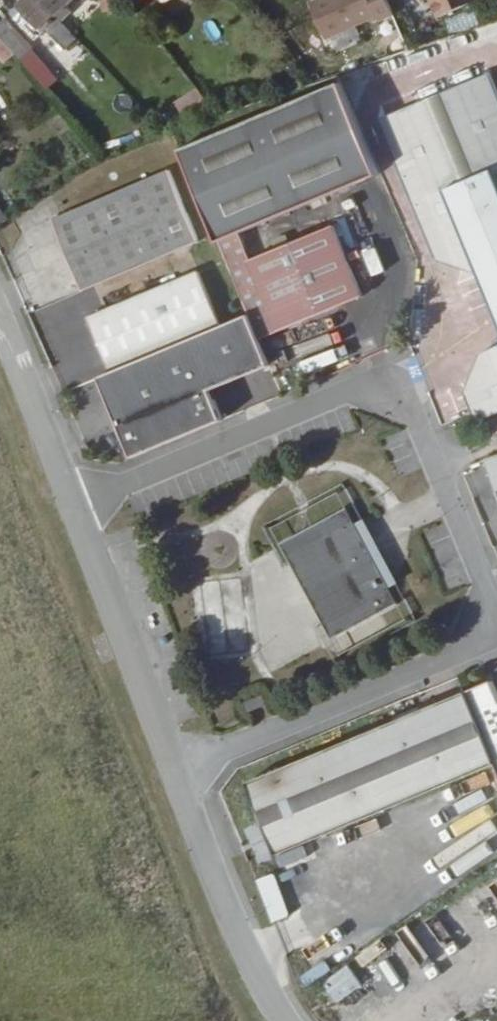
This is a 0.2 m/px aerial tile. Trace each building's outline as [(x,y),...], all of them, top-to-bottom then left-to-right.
[(82,34),(59,10),(50,0),(20,0),(20,1),(30,14),(23,20),(37,36),(48,26),(67,46),(82,34)] [(59,10),(70,0),(50,0),(59,10)] [(105,11),(124,8),(123,0),(103,0),(105,11)] [(386,0),(329,0),(336,18),(371,4),(374,12),(389,6),(386,0)] [(440,12),(467,0),(434,0),(440,12)] [(21,54),(33,41),(7,13),(0,20),(0,31),(4,35),(21,54)] [(21,54),(4,35),(0,38),(0,50),(11,63),(21,54)] [(169,126),(218,242),(241,232),(377,169),(334,70),(202,115),(177,123),(169,126)] [(492,303),(496,301),(496,86),(490,71),(378,121),(436,259),(480,275),(492,303)] [(171,105),(177,123),(202,115),(195,97),(171,105)] [(147,124),(150,132),(165,127),(158,119),(147,124)] [(54,219),(85,291),(200,241),(169,170),(54,219)] [(10,218),(0,201),(0,224),(10,218)] [(241,232),(218,242),(249,315),(260,340),(364,296),(334,225),(253,260),(241,232)] [(92,320),(114,374),(223,327),(200,274),(92,320)] [(97,381),(132,459),(228,418),(215,388),(270,364),(260,340),(249,315),(223,327),(114,374),(97,381)] [(480,420),(496,414),(496,346),(484,352),(468,393),(480,420)] [(483,422),(488,435),(496,432),(496,417),(483,422)] [(487,456),(496,481),(496,452),(487,456)] [(393,605),(385,589),(351,524),(342,508),(280,541),(331,638),(393,605)] [(351,524),(385,589),(398,582),(362,518),(351,524)] [(494,683),(468,693),(496,762),(496,689),(494,683)] [(468,693),(251,785),(280,856),(496,764),(496,762),(468,693)] [(265,695),(248,702),(252,711),(269,703),(265,695)] [(262,879),(277,920),(296,913),(281,872),(262,879)] [(307,987),(324,979),(310,950),(293,958),(307,987)]
